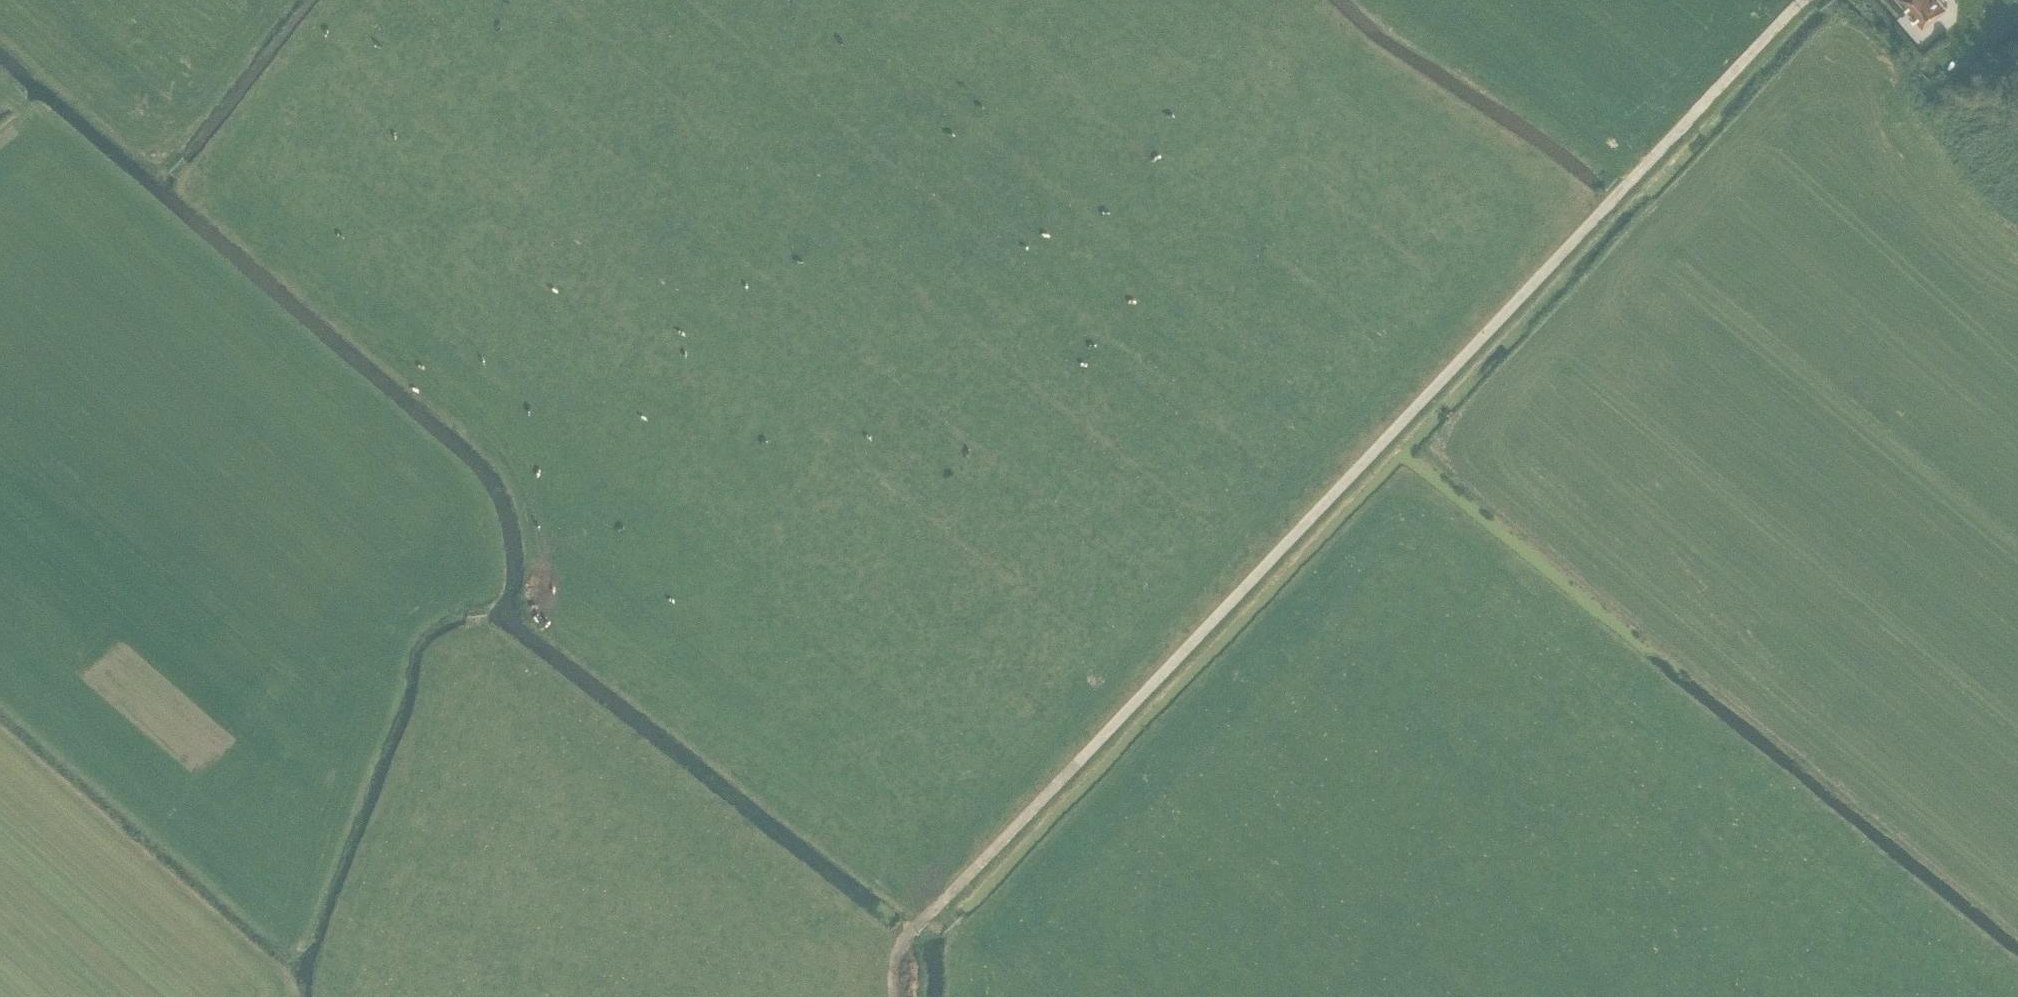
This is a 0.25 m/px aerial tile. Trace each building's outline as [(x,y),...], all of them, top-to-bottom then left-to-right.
[(1923,25),(1946,6),(1941,0),(1901,0),(1923,25)]
